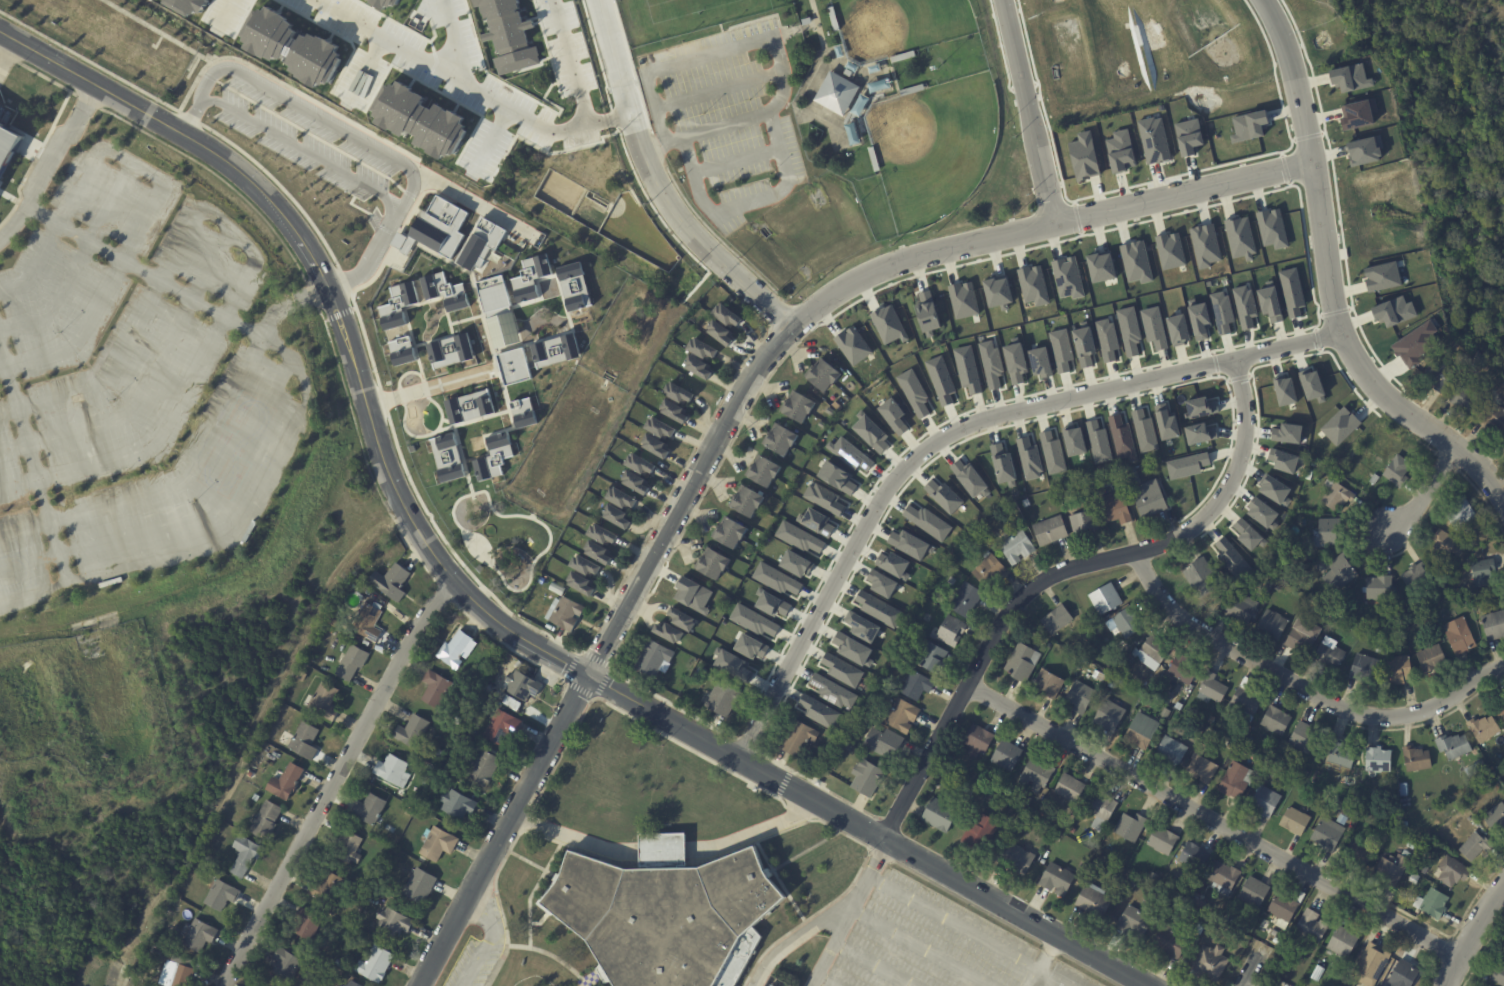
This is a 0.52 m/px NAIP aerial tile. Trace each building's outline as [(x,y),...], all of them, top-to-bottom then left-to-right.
[(840,30),(836,32),(829,8),(835,6),(842,30),(840,30)] [(812,18),(814,23),(805,26),(804,20),(812,17),(812,18)] [(917,52),(918,56),(894,63),(892,57),(916,50),(917,52)] [(1362,62),(1366,79),(1371,78),(1373,86),(1341,93),(1339,87),(1335,88),(1334,83),(1331,84),(1328,71),(1362,62)] [(846,74),(849,68),(855,72),(852,77),(846,74)] [(834,70),(863,87),(847,117),(817,100),(834,70)] [(925,88),(900,95),(899,89),(912,85),(923,82),(925,88)] [(1340,106),(1343,117),(1339,118),(1342,130),(1373,123),(1371,112),(1377,111),(1374,98),(1340,106)] [(1265,109),(1268,123),(1265,124),(1266,128),(1262,129),(1263,136),(1231,144),(1229,135),(1235,134),(1231,117),(1265,109)] [(1153,117),(1154,119),(1161,117),(1171,160),(1158,163),(1157,162),(1147,165),(1136,121),(1153,117)] [(1197,118),(1204,144),(1197,145),(1198,150),(1194,151),(1195,154),(1182,157),(1174,124),(1197,118)] [(24,136),(0,123),(0,178),(24,136)] [(1112,132),(1113,138),(1104,140),(1112,174),(1126,171),(1125,168),(1136,165),(1127,128),(1112,132)] [(1089,130),(1099,174),(1089,177),(1089,179),(1076,182),(1067,143),(1078,141),(1076,133),(1089,130)] [(1346,143),(1348,154),(1348,155),(1350,167),(1379,160),(1378,156),(1381,155),(1380,148),(1382,148),(1379,135),(1346,143)] [(877,171),(874,173),(867,149),(873,147),(880,171),(877,171)] [(468,212),(458,231),(464,235),(451,259),(416,240),(408,256),(399,251),(400,250),(390,244),(397,231),(407,237),(422,210),(427,213),(437,195),(468,212)] [(1268,209),(1269,213),(1271,213),(1270,210),(1279,208),(1288,247),(1274,250),(1273,244),(1263,247),(1255,213),(1268,209)] [(1223,220),(1232,258),(1244,256),(1245,261),(1252,259),(1251,254),(1256,253),(1247,216),(1240,218),(1240,216),(1223,220)] [(482,217),(457,263),(472,271),(475,265),(480,268),(491,248),(495,250),(506,230),(482,217)] [(1195,227),(1189,229),(1199,269),(1210,266),(1209,262),(1221,260),(1212,223),(1201,226),(1201,225),(1195,227)] [(1167,233),(1168,237),(1170,237),(1169,234),(1178,232),(1185,264),(1162,270),(1154,236),(1167,233)] [(1130,242),(1130,243),(1119,246),(1128,282),(1139,279),(1140,283),(1153,281),(1143,239),(1130,242)] [(510,279),(517,304),(539,297),(534,279),(552,274),(546,253),(521,260),(524,270),(520,271),(521,276),(510,279)] [(1098,253),(1099,256),(1110,253),(1116,278),(1092,283),(1085,256),(1098,253)] [(1064,258),(1065,262),(1067,261),(1066,257),(1074,255),(1084,296),(1072,299),(1071,295),(1059,298),(1051,261),(1064,258)] [(580,261),(593,305),(568,312),(556,268),(580,261)] [(1363,268),(1365,278),(1367,277),(1368,279),(1364,280),(1367,293),(1401,285),(1395,261),(1363,268)] [(1029,266),(1030,270),(1032,270),(1031,267),(1040,265),(1049,303),(1035,306),(1034,301),(1024,303),(1016,269),(1029,266)] [(1296,267),(1305,306),(1299,307),(1301,316),(1289,319),(1278,272),(1296,267)] [(469,306),(462,283),(451,286),(450,283),(446,284),(442,271),(420,278),(426,300),(443,295),(448,312),(469,306)] [(511,305),(484,313),(476,282),(502,275),(511,305)] [(995,277),(995,280),(1007,278),(1012,302),(1007,303),(1008,309),(1002,310),(1000,305),(989,308),(982,280),(995,277)] [(383,330),(377,307),(390,304),(388,299),(392,298),(389,287),(412,281),(418,302),(401,307),(405,324),(383,330)] [(960,283),(961,287),(963,286),(962,284),(971,282),(978,314),(955,319),(947,286),(960,283)] [(1231,288),(1241,331),(1254,328),(1251,317),(1257,316),(1251,289),(1247,290),(1246,285),(1231,288)] [(1256,290),(1274,285),(1283,321),(1270,324),(1268,313),(1262,314),(1256,290)] [(929,290),(941,328),(932,330),(933,336),(927,338),(925,332),(923,333),(915,304),(920,303),(917,293),(929,290)] [(1223,291),(1224,296),(1228,295),(1234,322),(1228,323),(1230,333),(1219,336),(1209,294),(1223,291)] [(1370,308),(1402,295),(1406,303),(1411,301),(1417,316),(1387,328),(1384,322),(1380,324),(1378,320),(1375,321),(1370,308)] [(1205,302),(1211,327),(1205,328),(1208,338),(1196,341),(1187,306),(1205,302)] [(744,321),(740,326),(734,321),(733,322),(735,323),(732,328),(714,313),(721,305),(722,306),(725,303),(745,320),(744,321)] [(880,308),(880,309),(884,307),(885,307),(891,304),(909,339),(902,343),(899,338),(884,345),(869,314),(880,308)] [(1133,306),(1141,339),(1138,339),(1139,342),(1136,343),(1138,355),(1126,358),(1114,310),(1133,306)] [(1158,306),(1139,310),(1147,342),(1153,341),(1155,350),(1168,347),(1158,306)] [(494,349),(521,341),(512,311),(486,319),(494,349)] [(1183,313),(1190,339),(1183,341),(1184,344),(1173,347),(1166,318),(1183,313)] [(1107,318),(1109,324),(1113,323),(1119,348),(1113,350),(1115,361),(1103,364),(1093,321),(1107,318)] [(1429,319),(1436,331),(1432,334),(1437,343),(1416,357),(1419,362),(1408,369),(1399,355),(1396,356),(1389,346),(1429,319)] [(735,343),(730,349),(710,333),(712,331),(710,329),(716,320),(733,333),(732,334),(734,335),(732,339),(736,342),(735,343)] [(853,325),(872,352),(853,366),(832,338),(843,330),(846,334),(847,333),(846,330),(853,325)] [(1089,326),(1096,353),(1090,355),(1093,366),(1080,369),(1071,330),(1089,326)] [(1065,328),(1073,359),(1067,361),(1069,371),(1057,374),(1047,332),(1065,328)] [(466,332),(474,358),(433,370),(426,344),(466,332)] [(573,333),(580,357),(537,369),(530,345),(573,333)] [(387,342),(394,366),(415,360),(408,336),(387,342)] [(720,352),(716,358),(711,355),(708,360),(688,349),(694,340),(696,341),(698,338),(721,351),(720,352)] [(978,343),(989,390),(1000,388),(998,376),(1001,375),(1000,372),(1003,372),(997,347),(993,348),(991,340),(978,343)] [(1003,347),(1012,385),(1024,382),(1022,373),(1028,372),(1021,342),(1003,347)] [(970,345),(982,392),(969,395),(967,387),(961,388),(952,349),(970,345)] [(1028,350),(1034,376),(1040,374),(1041,378),(1053,375),(1046,346),(1028,350)] [(533,361),(535,366),(528,368),(531,378),(505,386),(496,355),(523,347),(527,363),(533,361)] [(714,374),(710,381),(687,369),(689,366),(686,364),(691,355),(710,365),(708,370),(714,374)] [(941,355),(955,392),(949,394),(953,403),(941,407),(924,361),(941,355)] [(1453,374),(1439,395),(1431,390),(1433,387),(1431,385),(1432,384),(1426,380),(1427,378),(1422,374),(1432,359),(1453,374)] [(806,378),(814,367),(820,371),(827,361),(846,375),(838,386),(835,384),(828,394),(806,378)] [(911,368),(928,397),(925,399),(927,401),(924,403),(930,413),(919,419),(895,377),(911,368)] [(1309,369),(1311,373),(1316,371),(1325,395),(1323,396),(1325,401),(1319,403),(1316,397),(1307,400),(1298,373),(1309,369)] [(1272,377),(1279,406),(1297,402),(1291,377),(1285,379),(1284,375),(1272,377)] [(696,397),(692,403),(687,400),(684,405),(664,394),(669,385),(672,386),(673,383),(696,395),(696,397)] [(1475,390),(1472,394),(1481,399),(1469,418),(1458,410),(1457,412),(1452,409),(1453,407),(1447,403),(1458,386),(1464,390),(1466,385),(1475,390)] [(443,401),(450,425),(494,413),(487,388),(443,401)] [(782,412),(787,402),(788,403),(791,398),(796,401),(800,393),(821,404),(815,417),(812,415),(807,425),(782,412)] [(1205,396),(1207,402),(1215,400),(1218,412),(1189,419),(1185,401),(1205,396)] [(529,397),(537,423),(517,429),(509,403),(529,397)] [(892,397),(877,408),(899,437),(909,429),(900,418),(905,414),(892,397)] [(685,412),(684,414),(690,418),(686,425),(664,413),(665,410),(663,408),(668,399),(686,409),(685,412)] [(1502,408),(1503,410),(1503,412),(1503,429),(1499,435),(1479,419),(1492,402),(1501,409),(1502,408)] [(1153,406),(1162,441),(1180,436),(1175,415),(1169,417),(1165,403),(1153,406)] [(1350,412),(1347,414),(1349,416),(1352,413),(1361,423),(1336,446),(1319,429),(1343,406),(1350,412)] [(1131,411),(1141,453),(1158,449),(1151,417),(1145,419),(1142,408),(1131,411)] [(861,410),(888,436),(884,440),(890,446),(881,455),(852,427),(859,420),(855,415),(861,410)] [(1120,414),(1122,424),(1128,423),(1137,460),(1129,462),(1128,456),(1117,459),(1107,417),(1120,414)] [(677,432),(674,437),(669,434),(666,440),(646,428),(651,419),(654,420),(656,417),(678,430),(677,432)] [(1096,419),(1099,430),(1105,428),(1112,460),(1094,464),(1084,422),(1096,419)] [(1214,426),(1217,438),(1188,445),(1184,427),(1204,422),(1206,428),(1214,426)] [(1272,428),(1270,440),(1299,444),(1302,426),(1281,423),(1281,429),(1272,428)] [(1061,428),(1068,457),(1087,452),(1081,427),(1074,428),(1074,425),(1061,428)] [(763,445),(769,433),(776,436),(781,426),(802,436),(796,448),(793,447),(788,457),(763,445)] [(1051,430),(1053,440),(1059,439),(1066,471),(1048,475),(1042,451),(1038,433),(1051,430)] [(507,431),(514,456),(503,459),(504,464),(500,465),(503,474),(478,482),(472,461),(491,456),(486,437),(507,431)] [(429,439),(441,483),(465,476),(453,432),(429,439)] [(666,448),(665,449),(672,453),(668,460),(645,447),(647,444),(644,443),(649,434),(668,444),(666,448)] [(841,435),(834,444),(829,441),(825,446),(854,470),(858,465),(866,472),(874,462),(841,435)] [(1028,436),(1030,446),(1036,444),(1042,471),(1038,472),(1039,477),(1025,480),(1015,438),(1028,436)] [(1008,488),(1015,486),(1014,480),(1016,480),(1010,453),(1004,454),(1001,443),(989,446),(998,484),(1007,482),(1008,488)] [(1271,448),(1267,459),(1275,462),(1273,468),(1293,475),(1299,457),(1271,448)] [(1207,451),(1210,464),(1199,467),(1201,473),(1170,480),(1165,462),(1207,451)] [(657,467),(654,474),(649,471),(646,476),(626,464),(631,455),(634,456),(635,453),(658,466),(657,467)] [(1407,484),(1404,489),(1384,474),(1399,453),(1412,463),(1405,474),(1407,475),(1405,479),(1409,482),(1407,484)] [(1318,461),(1317,468),(1308,465),(1311,456),(1319,458),(1318,461)] [(746,476),(752,465),(758,468),(764,457),(785,468),(779,480),(778,479),(772,489),(746,476)] [(969,463),(965,467),(959,459),(948,467),(973,498),(980,492),(983,497),(989,492),(986,488),(988,487),(969,463)] [(826,460),(817,476),(850,496),(857,485),(848,480),(852,475),(826,460)] [(1309,469),(1315,471),(1312,481),(1306,479),(1309,469)] [(646,484),(645,485),(652,489),(647,496),(625,484),(627,481),(624,479),(629,470),(648,480),(646,484)] [(1265,473),(1258,484),(1262,486),(1258,491),(1280,505),(1281,504),(1286,507),(1290,500),(1285,497),(1290,489),(1265,473)] [(1376,474),(1381,478),(1375,486),(1370,482),(1376,474)] [(1099,485),(1095,486),(1093,480),(1100,478),(1102,484),(1099,485)] [(1171,508),(1144,520),(1131,490),(1158,478),(1171,508)] [(944,482),(939,487),(932,479),(923,487),(951,515),(964,502),(944,482)] [(1356,502),(1343,519),(1323,504),(1329,495),(1323,490),(1331,480),(1336,485),(1339,481),(1359,497),(1356,502)] [(839,496),(836,501),(845,506),(839,517),(802,496),(809,484),(813,487),(815,483),(827,489),(839,496)] [(639,502),(636,508),(631,505),(628,510),(607,499),(613,489),(615,490),(617,487),(640,501),(639,502)] [(729,506),(735,495),(741,498),(747,487),(768,498),(762,510),(761,509),(755,520),(729,506)] [(1135,521),(1123,525),(1121,519),(1109,523),(1100,498),(1125,490),(1135,521)] [(1482,515),(1467,526),(1454,507),(1464,499),(1463,497),(1467,494),(1482,515)] [(1254,496),(1247,506),(1250,508),(1247,513),(1267,528),(1268,528),(1273,531),(1277,525),(1272,522),(1279,514),(1254,496)] [(1023,501),(1028,499),(1031,505),(1025,507),(1023,501)] [(612,503),(630,514),(628,519),(634,523),(630,531),(607,518),(608,515),(606,513),(612,503)] [(924,508),(923,510),(920,508),(918,511),(908,504),(901,515),(942,543),(952,527),(924,508)] [(829,517),(826,522),(834,527),(828,538),(795,520),(799,513),(804,516),(809,507),(829,517)] [(1099,530),(1078,536),(1072,516),(1095,509),(1101,529),(1099,530)] [(1068,536),(1041,546),(1034,525),(1062,514),(1070,535),(1068,536)] [(717,530),(720,525),(722,526),(726,517),(752,530),(745,543),(745,542),(740,551),(717,540),(717,541),(713,539),(717,530)] [(1268,543),(1263,548),(1258,544),(1251,551),(1237,538),(1241,534),(1232,526),(1240,517),(1268,543)] [(783,519),(774,535),(803,552),(805,550),(807,551),(809,548),(819,554),(825,543),(783,519)] [(1340,520),(1340,526),(1339,526),(1339,539),(1342,539),(1342,546),(1320,545),(1321,519),(1340,519),(1340,520)] [(620,537),(616,544),(611,541),(608,546),(588,535),(594,526),(596,527),(598,523),(620,536),(620,537)] [(1035,551),(1014,565),(1001,544),(1024,528),(1038,550),(1035,551)] [(1466,546),(1462,554),(1454,550),(1449,561),(1434,554),(1438,546),(1436,545),(1439,539),(1436,538),(1442,528),(1461,539),(1459,543),(1466,546)] [(902,529),(899,535),(892,531),(886,542),(921,561),(926,551),(931,554),(935,547),(902,529)] [(1224,537),(1215,544),(1223,554),(1219,558),(1233,575),(1246,564),(1224,537)] [(608,553),(607,555),(614,559),(610,566),(587,554),(589,551),(587,549),(592,540),(610,550),(608,553)] [(735,560),(728,572),(727,572),(721,582),(696,568),(702,557),(703,558),(709,547),(735,560)] [(788,549),(779,565),(802,578),(805,573),(808,574),(814,563),(788,549)] [(909,562),(904,572),(909,574),(905,581),(874,564),(880,552),(888,557),(891,552),(909,562)] [(1008,571),(990,589),(974,571),(993,552),(1010,570),(1008,571)] [(1346,553),(1359,569),(1357,570),(1361,574),(1337,595),(1324,579),(1333,571),(1329,566),(1346,552),(1346,553)] [(1215,573),(1210,576),(1217,587),(1201,597),(1184,572),(1194,565),(1193,563),(1208,554),(1218,570),(1215,573)] [(602,569),(598,575),(593,572),(591,577),(571,566),(576,557),(578,558),(580,555),(603,567),(602,569)] [(1497,565),(1498,572),(1493,573),(1494,578),(1493,578),(1494,586),(1477,588),(1473,561),(1496,558),(1497,565)] [(760,561),(751,577),(781,593),(782,591),(785,592),(786,590),(796,595),(803,584),(760,561)] [(1410,568),(1418,564),(1419,565),(1426,561),(1437,580),(1414,594),(1402,575),(1411,570),(1410,568)] [(398,564),(411,574),(400,589),(406,594),(399,603),(379,588),(379,589),(369,582),(376,572),(384,578),(396,563),(398,564)] [(872,569),(866,579),(874,584),(871,589),(889,599),(898,583),(872,569)] [(593,585),(592,587),(597,590),(592,597),(570,585),(572,582),(569,580),(574,571),(593,581),(592,582),(594,583),(593,585)] [(1391,574),(1394,574),(1394,598),(1382,598),(1381,600),(1376,600),(1376,598),(1368,597),(1369,576),(1379,577),(1379,573),(1385,573),(1385,574),(1391,574)] [(712,591),(704,607),(709,610),(705,616),(673,598),(678,588),(675,587),(682,575),(712,591)] [(1270,577),(1276,580),(1273,586),(1266,583),(1270,577)] [(554,582),(567,589),(563,596),(550,589),(554,582)] [(983,594),(969,619),(950,608),(966,582),(984,593),(983,594)] [(1115,583),(1126,602),(1103,616),(1091,595),(1114,582),(1115,583)] [(759,587),(755,594),(760,597),(755,606),(775,617),(777,612),(785,617),(791,605),(759,587)] [(861,589),(854,600),(862,605),(859,609),(894,629),(903,613),(861,589)] [(1239,618),(1227,611),(1239,590),(1261,602),(1248,623),(1239,618)] [(570,633),(566,630),(550,621),(557,607),(553,605),(556,599),(560,602),(563,596),(580,605),(580,604),(587,607),(582,618),(577,615),(575,618),(580,621),(573,634),(570,633)] [(376,626),(375,627),(383,631),(377,643),(343,624),(346,617),(355,622),(358,617),(355,615),(363,600),(383,611),(376,626)] [(1417,616),(1409,605),(1413,602),(1416,605),(1419,602),(1425,609),(1420,613),(1421,613),(1417,616)] [(738,603),(729,619),(758,635),(759,633),(762,634),(763,631),(774,637),(780,626),(738,603)] [(1054,635),(1043,620),(1049,615),(1050,616),(1059,609),(1059,608),(1065,603),(1076,618),(1054,635)] [(676,620),(678,617),(671,613),(675,605),(698,618),(696,621),(698,622),(693,631),(675,622),(676,620)] [(1136,610),(1147,625),(1128,639),(1123,631),(1116,637),(1106,624),(1133,605),(1136,610)] [(1332,612),(1329,617),(1317,611),(1321,605),(1333,610),(1332,612)] [(1281,640),(1260,626),(1271,608),(1278,613),(1279,611),(1284,615),(1284,616),(1292,621),(1281,640)] [(849,610),(843,621),(852,626),(849,631),(871,643),(880,627),(849,610)] [(1494,613),(1503,610),(1503,637),(1490,641),(1482,617),(1491,614),(1490,613),(1494,612),(1494,613)] [(1311,618),(1325,626),(1319,638),(1296,625),(1303,613),(1311,618)] [(969,625),(965,633),(962,631),(961,635),(963,636),(957,647),(937,637),(949,614),(970,624),(969,625)] [(1475,650),(1459,658),(1447,633),(1450,631),(1447,624),(1465,616),(1480,648),(1475,650)] [(1101,621),(1105,627),(1096,633),(1092,628),(1101,621)] [(654,631),(659,623),(666,627),(668,623),(686,633),(681,642),(679,641),(678,644),(654,631)] [(1297,651),(1286,645),(1295,627),(1317,639),(1308,657),(1297,651)] [(461,630),(474,640),(474,641),(478,644),(467,660),(462,656),(460,659),(464,662),(458,670),(441,658),(441,659),(436,656),(446,642),(450,644),(460,629),(461,630)] [(838,630),(831,642),(839,647),(836,652),(863,666),(864,665),(869,667),(873,661),(867,658),(872,649),(838,630)] [(742,632),(733,649),(753,659),(755,654),(763,658),(769,646),(742,632)] [(1039,634),(1047,639),(1044,643),(1037,638),(1039,634)] [(1157,637),(1174,650),(1158,671),(1137,656),(1153,635),(1157,637)] [(1025,682),(1005,671),(1021,643),(1026,645),(1030,638),(1045,647),(1041,654),(1044,656),(1028,684),(1025,682)] [(1330,641),(1330,640),(1335,643),(1335,644),(1349,652),(1339,669),(1323,659),(1321,662),(1314,658),(1326,638),(1330,641)] [(669,661),(667,660),(658,677),(639,667),(648,649),(647,648),(651,641),(652,642),(653,639),(677,652),(672,662),(669,661)] [(949,653),(945,660),(949,662),(941,675),(919,663),(931,640),(950,651),(949,653)] [(1122,641),(1129,649),(1122,655),(1115,647),(1122,641)] [(362,668),(360,667),(351,682),(336,674),(341,665),(340,665),(344,657),(345,658),(352,644),(371,654),(363,669),(362,668)] [(1437,671),(1427,675),(1418,655),(1426,651),(1426,650),(1432,647),(1433,649),(1443,644),(1452,664),(1437,671)] [(722,648),(713,665),(746,683),(752,672),(745,668),(748,662),(722,648)] [(826,651),(864,672),(854,689),(826,673),(829,668),(820,662),(826,651)] [(1359,680),(1351,677),(1359,652),(1382,659),(1374,685),(1359,680)] [(1187,657),(1203,667),(1192,685),(1169,672),(1180,653),(1187,657)] [(1413,678),(1412,678),(1412,680),(1395,684),(1390,659),(1411,654),(1416,677),(1413,678)] [(701,665),(709,669),(704,678),(697,674),(701,665)] [(1068,680),(1058,695),(1036,681),(1045,666),(1068,680)] [(534,679),(535,680),(536,679),(545,684),(537,697),(532,694),(527,703),(505,690),(509,684),(506,681),(511,672),(515,675),(518,669),(534,679)] [(935,684),(925,703),(903,692),(915,669),(937,680),(935,684)] [(1217,674),(1218,674),(1215,679),(1232,688),(1223,704),(1212,698),(1209,704),(1199,698),(1201,693),(1200,692),(1204,684),(1202,683),(1209,669),(1217,674)] [(297,678),(301,670),(308,674),(304,682),(297,678)] [(423,700),(430,685),(423,681),(429,670),(458,685),(451,699),(446,696),(440,709),(423,700)] [(815,672),(808,683),(819,689),(817,692),(820,693),(819,696),(841,708),(843,704),(850,708),(858,696),(815,672)] [(736,706),(729,717),(706,704),(721,678),(744,692),(736,706)] [(1097,690),(1084,714),(1076,709),(1080,703),(1068,696),(1078,679),(1097,690)] [(340,691),(332,706),(340,711),(334,722),(308,707),(313,698),(323,681),(340,691)] [(1241,687),(1264,699),(1256,716),(1232,704),(1240,686),(1241,687)] [(803,692),(797,704),(807,709),(804,714),(832,730),(841,713),(820,701),(803,692)] [(517,710),(521,702),(506,695),(502,703),(517,710)] [(921,712),(916,722),(911,720),(910,722),(914,724),(909,735),(886,723),(893,708),(897,710),(898,707),(895,705),(900,697),(922,709),(921,712)] [(1116,702),(1130,709),(1120,728),(1099,717),(1108,698),(1116,702)] [(1149,700),(1155,704),(1151,710),(1146,706),(1149,700)] [(1281,709),(1285,712),(1284,712),(1294,718),(1284,736),(1276,732),(1275,734),(1269,730),(1270,728),(1262,724),(1272,705),(1281,709)] [(523,724),(516,736),(509,732),(502,746),(488,738),(485,744),(481,742),(492,721),(499,708),(524,723),(523,724)] [(1164,716),(1162,715),(1166,708),(1172,713),(1168,719),(1164,716)] [(1157,720),(1163,723),(1148,750),(1125,737),(1140,710),(1157,720)] [(394,737),(400,725),(406,729),(414,713),(431,722),(425,734),(428,736),(424,744),(421,742),(417,749),(394,737)] [(1213,715),(1218,718),(1215,723),(1210,720),(1213,715)] [(1503,731),(1480,745),(1467,724),(1476,718),(1478,721),(1482,719),(1482,720),(1488,717),(1489,718),(1495,715),(1503,731)] [(800,722),(821,734),(816,743),(810,740),(800,759),(781,748),(796,719),(800,722)] [(1312,725),(1322,730),(1310,754),(1290,743),(1301,720),(1312,725)] [(319,751),(313,761),(288,748),(293,739),(293,740),(304,721),(321,730),(313,745),(320,749),(319,751)] [(987,729),(998,735),(987,754),(982,751),(979,757),(970,753),(974,747),(965,742),(976,723),(987,729)] [(903,740),(892,761),(864,746),(874,727),(886,734),(889,728),(905,737),(903,740)] [(467,734),(475,738),(472,744),(464,740),(467,734)] [(1190,747),(1191,747),(1179,768),(1171,763),(1173,760),(1158,752),(1167,734),(1190,747)] [(1474,750),(1451,762),(1446,751),(1442,753),(1435,741),(1448,735),(1450,738),(1453,736),(1454,738),(1460,735),(1462,739),(1467,736),(1474,750)] [(1011,742),(1025,750),(1013,772),(992,761),(1005,738),(1011,742)] [(1344,742),(1347,743),(1346,745),(1353,748),(1353,751),(1359,753),(1354,770),(1329,762),(1336,740),(1344,742)] [(1211,785),(1188,773),(1196,759),(1194,758),(1202,741),(1210,746),(1204,756),(1221,765),(1211,785)] [(1379,745),(1383,746),(1383,750),(1394,751),(1393,772),(1383,771),(1383,773),(1376,772),(1376,771),(1367,770),(1368,747),(1378,748),(1379,745)] [(1433,768),(1408,772),(1404,747),(1412,746),(1413,749),(1416,749),(1416,750),(1423,749),(1424,752),(1430,751),(1433,768)] [(502,760),(493,777),(494,778),(491,784),(489,783),(486,788),(462,775),(467,765),(464,763),(467,757),(475,761),(482,748),(502,760)] [(1238,748),(1245,752),(1240,759),(1234,755),(1238,748)] [(409,779),(404,789),(374,772),(380,760),(386,763),(388,760),(387,759),(388,756),(389,756),(391,753),(411,763),(407,772),(412,774),(409,779)] [(443,769),(449,758),(460,764),(458,766),(462,768),(457,777),(443,769)] [(887,772),(871,798),(853,786),(863,769),(859,767),(865,758),(887,772)] [(1046,765),(1048,766),(1050,763),(1059,768),(1047,789),(1044,787),(1040,794),(1033,790),(1037,784),(1032,781),(1029,788),(1019,783),(1033,758),(1046,765)] [(1240,799),(1220,788),(1235,760),(1259,773),(1244,800),(1240,799)] [(1465,770),(1483,760),(1487,769),(1469,778),(1465,770)] [(305,770),(299,783),(298,785),(297,785),(296,788),(297,788),(295,793),(293,792),(288,801),(276,794),(276,795),(266,790),(273,778),(275,779),(276,778),(280,780),(283,774),(285,774),(291,762),(305,770)] [(1265,773),(1269,765),(1275,768),(1271,776),(1265,773)] [(428,772),(434,775),(431,781),(425,778),(428,772)] [(1078,779),(1088,785),(1077,804),(1056,792),(1067,773),(1078,779)] [(1372,775),(1380,776),(1380,783),(1372,783),(1372,775)] [(968,783),(977,788),(973,796),(964,791),(968,783)] [(1400,783),(1408,783),(1408,796),(1401,796),(1400,783)] [(1269,818),(1251,807),(1264,785),(1285,797),(1272,820),(1269,818)] [(1306,787),(1311,790),(1308,796),(1302,793),(1306,787)] [(479,805),(474,815),(468,812),(464,820),(442,808),(445,802),(442,800),(447,791),(451,793),(453,789),(480,803),(479,805)] [(1110,800),(1111,800),(1112,797),(1121,802),(1104,833),(1093,827),(1098,817),(1086,810),(1096,792),(1110,800)] [(380,818),(375,826),(358,817),(358,818),(352,815),(359,803),(364,806),(366,803),(365,802),(368,797),(369,797),(371,793),(388,802),(380,818)] [(1028,795),(1034,798),(1028,809),(1022,806),(1028,795)] [(936,826),(924,820),(936,796),(962,810),(949,834),(936,826)] [(284,810),(276,823),(279,824),(269,842),(250,831),(254,824),(253,824),(255,821),(256,821),(268,799),(284,809),(284,810)] [(1485,816),(1503,802),(1503,830),(1499,824),(1493,828),(1485,816)] [(1299,810),(1304,813),(1305,813),(1312,817),(1302,836),(1280,825),(1290,806),(1299,810)] [(1349,806),(1355,810),(1351,816),(1345,812),(1349,806)] [(1042,808),(1048,811),(1045,818),(1039,815),(1042,808)] [(973,846),(963,840),(981,811),(1004,824),(986,854),(973,846)] [(1139,815),(1149,821),(1136,844),(1115,833),(1126,813),(1136,819),(1138,815),(1139,815)] [(1348,827),(1334,852),(1329,849),(1330,848),(1312,838),(1325,815),(1348,827)] [(1169,831),(1181,837),(1170,856),(1164,853),(1163,854),(1155,850),(1156,849),(1148,844),(1158,825),(1169,831)] [(459,842),(452,856),(444,852),(439,863),(420,854),(425,844),(420,842),(423,836),(423,837),(427,830),(431,832),(434,827),(460,840),(459,842)] [(339,846),(335,844),(338,839),(339,840),(343,833),(345,834),(348,829),(365,838),(357,852),(364,856),(359,864),(353,860),(351,864),(334,855),(339,846)] [(1495,849),(1490,854),(1486,851),(1474,864),(1460,851),(1472,838),(1471,838),(1477,832),(1484,838),(1485,837),(1492,842),(1490,844),(1495,849)] [(258,859),(256,859),(254,862),(244,879),(231,872),(240,856),(239,855),(241,853),(236,850),(237,849),(233,847),(241,834),(266,849),(259,860),(258,859)] [(1364,869),(1344,857),(1355,838),(1362,843),(1363,842),(1369,846),(1368,846),(1377,851),(1365,870),(1364,869)] [(1412,840),(1419,843),(1416,849),(1410,846),(1412,840)] [(1204,849),(1213,855),(1201,874),(1180,859),(1192,841),(1204,849)] [(1028,876),(1001,862),(1012,842),(1019,845),(1019,844),(1027,848),(1026,850),(1032,853),(1033,851),(1039,854),(1028,876)] [(761,936),(734,985),(616,985),(607,971),(588,940),(550,909),(542,902),(557,883),(559,879),(561,875),(570,850),(626,870),(663,869),(700,868),(755,846),(764,869),(766,873),(769,878),(786,897),(753,926),(761,936)] [(1405,855),(1414,859),(1401,885),(1388,878),(1386,883),(1375,876),(1385,856),(1397,862),(1401,853),(1405,855)] [(1474,872),(1468,882),(1463,879),(1460,884),(1458,883),(1454,889),(1440,879),(1455,858),(1474,872)] [(1232,867),(1233,868),(1235,865),(1246,872),(1235,891),(1211,878),(1221,861),(1232,867)] [(1054,862),(1079,875),(1067,898),(1057,892),(1059,888),(1057,887),(1055,891),(1041,884),(1053,862),(1054,862)] [(1083,863),(1089,866),(1083,877),(1077,874),(1083,863)] [(1425,866),(1431,869),(1427,875),(1421,872),(1425,866)] [(438,881),(425,905),(404,894),(411,879),(408,878),(411,871),(415,873),(418,867),(439,878),(438,881)] [(309,894),(314,884),(320,888),(329,870),(347,879),(343,887),(342,887),(332,905),(309,894)] [(1149,878),(1153,871),(1160,875),(1155,883),(1149,878)] [(1262,880),(1274,886),(1262,908),(1242,897),(1254,875),(1262,880)] [(241,894),(236,903),(229,899),(228,902),(229,903),(226,908),(225,908),(222,912),(205,902),(218,878),(243,891),(241,894)] [(1089,885),(1115,900),(1104,919),(1077,904),(1088,885),(1089,885)] [(1448,913),(1443,921),(1415,906),(1420,897),(1426,900),(1433,887),(1452,898),(1447,907),(1450,908),(1448,913)] [(1193,899),(1197,892),(1203,896),(1199,902),(1193,899)] [(1288,895),(1291,897),(1291,896),(1304,904),(1292,922),(1271,909),(1282,892),(1288,895)] [(365,902),(362,908),(357,905),(359,900),(365,902)] [(1201,900),(1208,904),(1204,911),(1197,907),(1201,900)] [(1128,933),(1118,927),(1131,904),(1156,918),(1143,941),(1133,935),(1136,931),(1133,930),(1131,934),(1128,933)] [(324,919),(314,941),(296,932),(298,930),(297,929),(299,926),(301,923),(295,921),(302,906),(307,909),(307,910),(325,918),(324,919)] [(415,922),(409,933),(404,930),(399,938),(378,927),(381,921),(377,919),(382,910),(386,912),(388,907),(415,921),(415,922)] [(1313,907),(1323,914),(1319,920),(1322,922),(1324,919),(1333,925),(1321,945),(1298,930),(1312,907),(1313,907)] [(219,932),(213,943),(208,941),(202,953),(184,944),(186,938),(185,938),(188,933),(189,934),(193,926),(192,926),(196,917),(220,930),(219,932)] [(1202,920),(1207,923),(1201,935),(1196,932),(1202,920)] [(1177,927),(1174,931),(1193,942),(1182,962),(1155,947),(1170,921),(1178,925),(1177,927)] [(1210,924),(1216,927),(1212,935),(1206,932),(1210,924)] [(1344,925),(1365,937),(1352,960),(1330,948),(1343,924),(1344,925)] [(1275,942),(1278,937),(1284,940),(1281,946),(1275,942)] [(1397,951),(1378,985),(1375,985),(1369,983),(1371,978),(1357,970),(1372,941),(1373,942),(1378,945),(1377,947),(1384,951),(1387,946),(1397,951)] [(395,957),(386,973),(387,973),(383,981),(382,981),(380,984),(355,971),(360,960),(366,963),(376,945),(396,955),(395,957)] [(1232,960),(1219,984),(1192,969),(1204,945),(1212,949),(1213,948),(1217,950),(1220,945),(1227,949),(1224,956),(1232,960)] [(299,971),(292,983),(272,972),(274,969),(273,968),(275,965),(276,966),(278,962),(273,960),(279,948),(305,962),(301,969),(300,969),(299,971)] [(1414,982),(1412,985),(1391,985),(1392,984),(1390,983),(1402,959),(1423,971),(1417,983),(1414,982)] [(1500,970),(1503,963),(1503,985),(1492,979),(1498,968),(1500,970)] [(192,983),(191,985),(167,985),(164,985),(171,964),(177,966),(178,964),(197,970),(196,971),(195,976),(197,977),(195,984),(192,983)] [(603,984),(610,981),(603,965),(597,967),(603,984)] [(1318,966),(1324,968),(1317,981),(1311,978),(1318,966)] [(311,978),(313,973),(319,976),(317,981),(311,978)]
